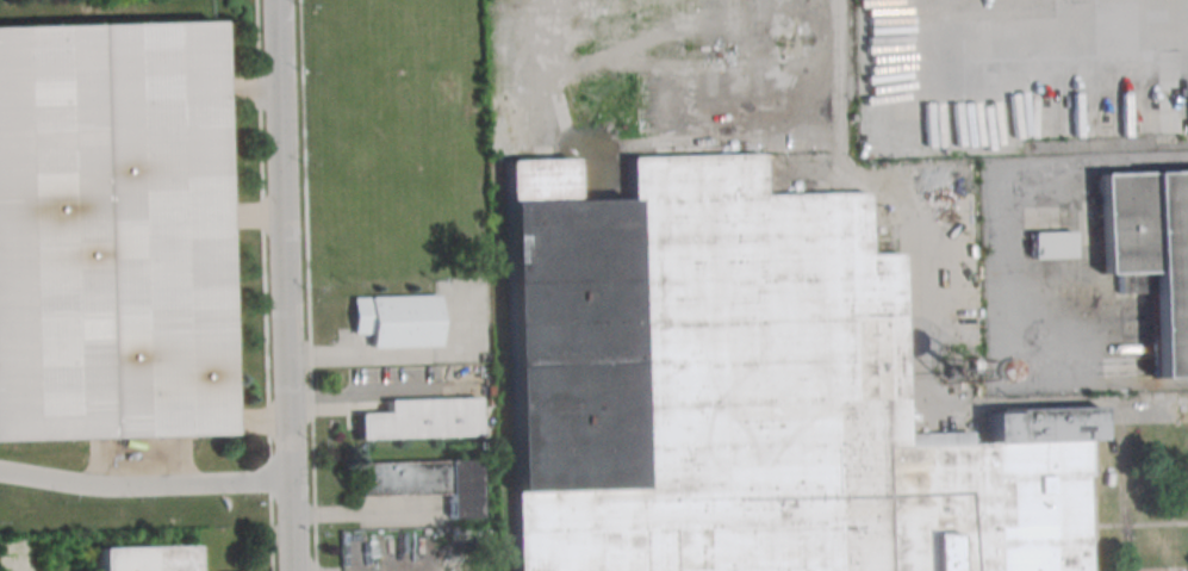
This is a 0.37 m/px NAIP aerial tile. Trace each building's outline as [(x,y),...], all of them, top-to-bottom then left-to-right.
[(229,430),(217,20),(0,24),(0,441),(229,430)] [(1086,440),(1099,440),(1098,407),(985,410),(986,445),(970,445),(969,433),(903,434),(899,254),(866,254),(865,192),(761,194),(760,154),(628,157),(629,199),(572,200),(572,160),(504,161),(512,570),(1089,570),(1086,440)] [(1098,173),(1100,273),(1150,272),(1152,372),(1187,371),(1187,172),(1098,173)] [(1073,232),(1031,232),(1031,258),(1073,258),(1073,232)] [(438,347),(438,295),(352,296),(352,335),(369,335),(369,347),(438,347)] [(969,360),(949,359),(947,379),(967,381),(969,360)] [(477,398),(385,400),(385,413),(356,413),(356,439),(478,437),(477,398)] [(448,518),(479,518),(478,460),(358,463),(358,496),(447,494),(448,518)] [(198,547),(94,548),(95,570),(198,570),(198,547)]
